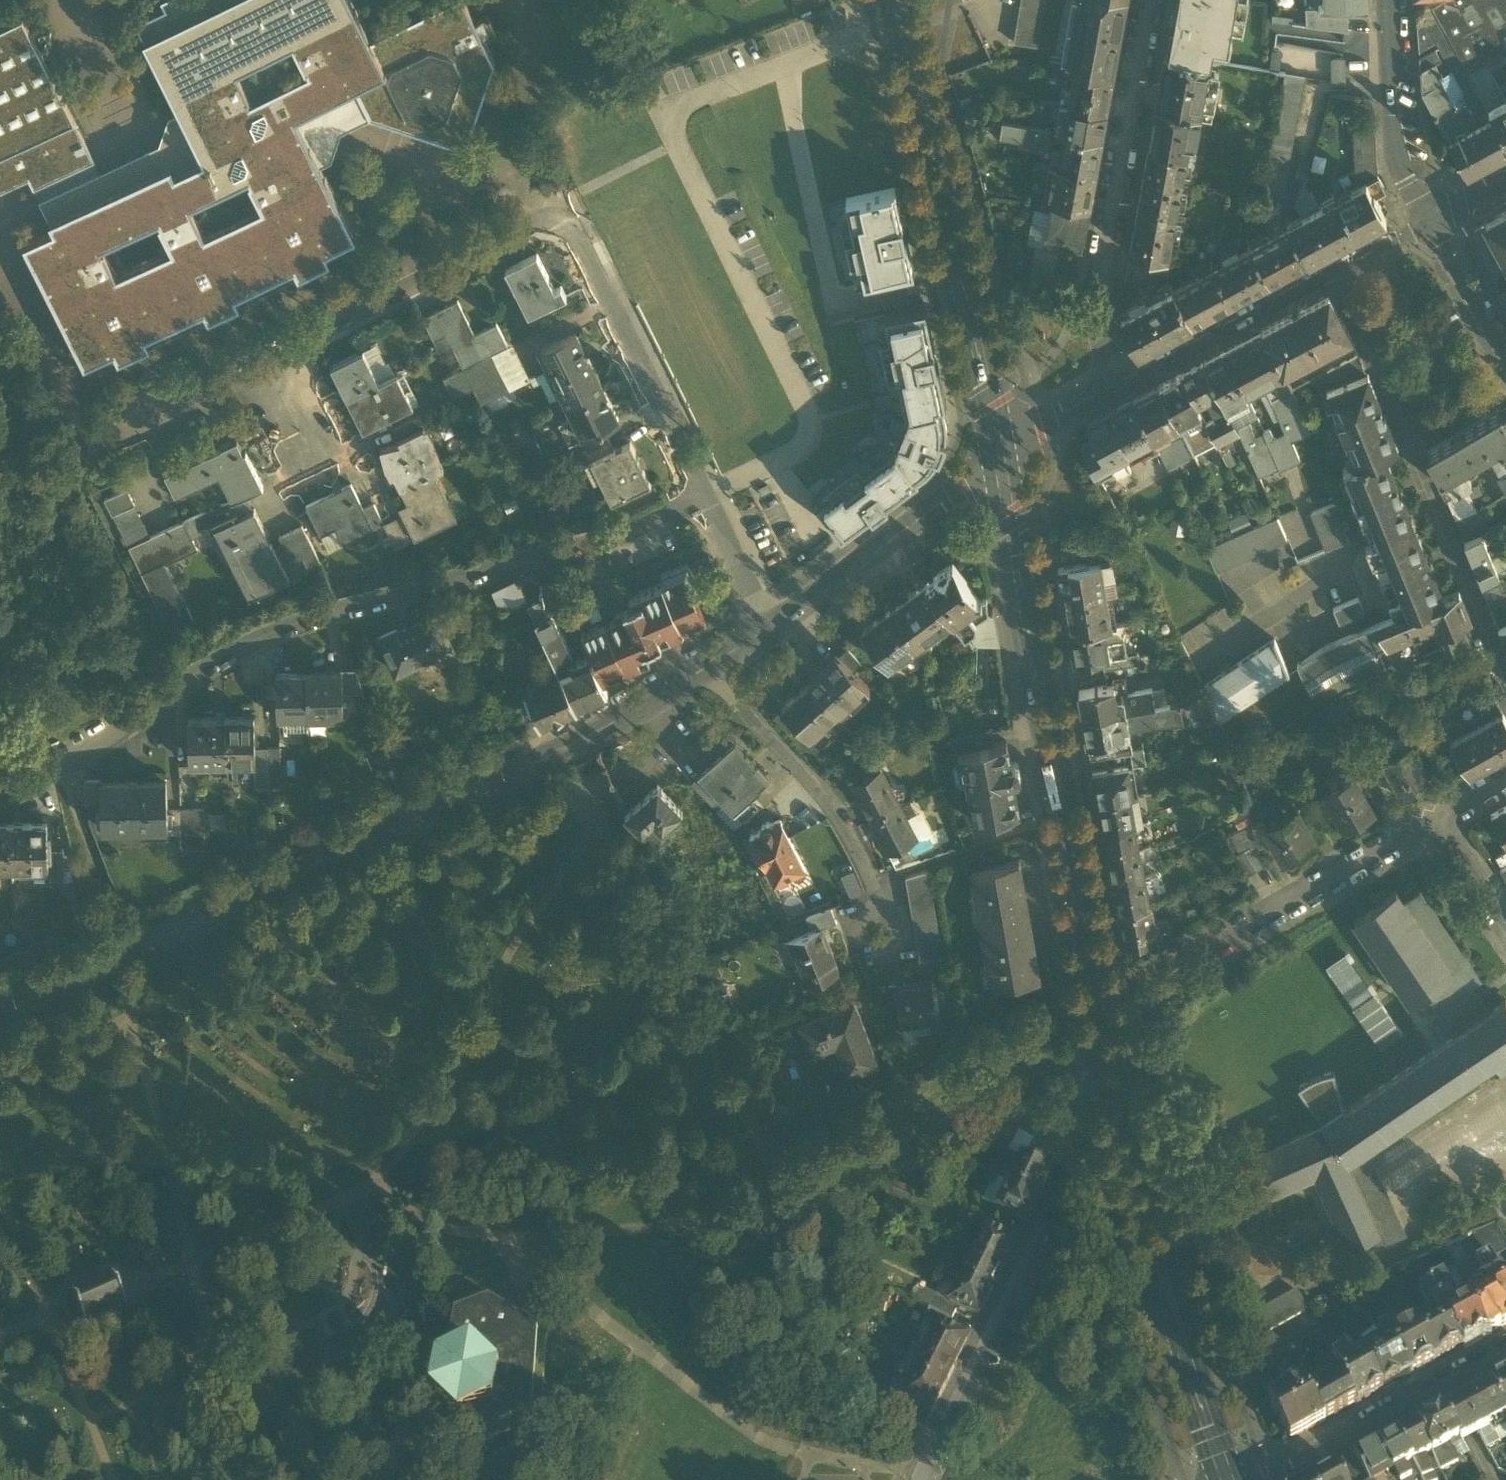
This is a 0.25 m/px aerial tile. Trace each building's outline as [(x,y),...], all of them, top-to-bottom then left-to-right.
[(176,103),(238,70),(294,42),(358,12),(359,12),(356,7),(355,7),(352,0),(161,0),(162,2),(163,1),(165,5),(164,6),(165,6),(164,7),(164,8),(139,20),(138,19),(134,21),(136,25),(137,25),(143,37),(143,38),(143,39),(145,43),(146,42),(158,67),(158,68),(160,73),(161,72),(167,84),(171,94),(173,98),(175,103),(176,103)] [(372,38),(374,42),(373,42),(385,67),(386,67),(388,71),(297,117),(309,121),(331,110),(338,107),(340,101),(340,100),(358,92),(369,113),(368,114),(369,117),(372,118),(373,117),(390,123),(390,124),(395,125),(413,130),(412,131),(418,133),(418,132),(435,138),(435,139),(440,140),(458,145),(457,146),(461,147),(464,146),(463,145),(467,143),(473,127),(473,128),(475,123),(474,122),(480,105),(481,105),(483,100),(482,100),(488,82),(489,83),(490,77),(489,77),(495,62),(492,56),(493,56),(491,52),(490,53),(484,40),(497,34),(490,21),(483,18),(475,22),(464,0),(449,0),(433,8),(433,7),(428,10),(428,11),(403,23),(403,22),(398,25),(398,26),(373,38),(373,37),(372,38)] [(1045,1),(1037,0),(1021,0),(1019,12),(1042,16),(1045,1)] [(1075,71),(1112,78),(1126,0),(1078,0),(1065,69),(1075,71)] [(1173,10),(1178,11),(1175,27),(1170,26),(1165,53),(1211,61),(1214,41),(1231,44),(1232,42),(1229,42),(1236,0),(1175,0),(1173,10)] [(1368,0),(1325,0),(1325,3),(1319,3),(1319,8),(1319,9),(1348,9),(1348,10),(1368,9),(1368,0)] [(1488,110),(1505,101),(1489,71),(1505,62),(1472,0),(1443,0),(1432,7),(1488,110)] [(1505,62),(1505,61),(1505,0),(1472,0),(1505,62)] [(1349,31),(1348,10),(1348,9),(1319,9),(1319,8),(1309,8),(1306,7),(1306,25),(1349,31)] [(1477,127),(1493,118),(1488,110),(1432,7),(1416,16),(1419,52),(1436,42),(1439,47),(1452,70),(1464,93),(1464,96),(1461,96),(1461,99),(1464,99),(1464,103),(1477,127)] [(40,283),(53,308),(117,278),(102,249),(158,221),(172,250),(205,234),(191,205),(248,177),(262,206),(325,172),(321,164),(312,147),(313,147),(311,144),(308,143),(291,137),(290,136),(297,117),(388,71),(386,67),(385,67),(373,42),(374,42),(372,38),(371,37),(370,37),(358,12),(294,42),(308,70),(252,98),(238,70),(176,103),(180,111),(188,128),(189,131),(192,132),(193,131),(210,137),(210,138),(211,138),(204,158),(194,154),(173,164),(171,170),(174,175),(166,179),(164,174),(158,172),(63,219),(61,225),(64,230),(56,234),(55,232),(53,233),(52,233),(52,234),(52,235),(27,248),(26,247),(22,249),(24,253),(25,252),(38,278),(37,278),(39,283),(40,283)] [(1040,31),(1042,16),(1019,12),(1016,27),(1040,31)] [(29,183),(33,193),(95,162),(75,123),(23,18),(0,29),(0,197),(29,183)] [(1037,46),(1040,31),(1016,27),(1014,42),(1037,46)] [(1423,94),(1449,142),(1463,134),(1460,127),(1464,124),(1460,116),(1462,115),(1458,107),(1456,105),(1457,104),(1441,75),(1443,75),(1441,72),(1440,72),(1435,64),(1441,60),(1435,50),(1439,47),(1419,57),(1422,93),(1423,94)] [(1270,70),(1280,71),(1281,51),(1271,51),(1270,70)] [(1160,86),(1156,107),(1200,115),(1210,117),(1218,72),(1208,71),(1210,63),(1165,55),(1160,86)] [(1330,58),(1331,81),(1347,84),(1346,57),(1330,58)] [(1452,70),(1443,75),(1441,75),(1457,104),(1456,105),(1458,107),(1464,103),(1464,99),(1461,99),(1461,96),(1464,96),(1464,93),(1452,70)] [(1060,105),(1065,106),(1106,113),(1112,78),(1075,71),(1072,90),(1063,89),(1060,105)] [(1302,90),(1305,78),(1285,74),(1283,86),(1302,90)] [(1300,102),(1302,90),(1283,86),(1280,98),(1300,102)] [(312,147),(321,164),(332,158),(342,129),(369,117),(368,114),(369,113),(358,92),(340,100),(340,101),(338,107),(331,110),(309,121),(297,117),(290,136),(291,137),(308,143),(311,144),(313,147),(312,147)] [(1298,113),(1300,102),(1280,98),(1278,110),(1298,113)] [(1505,101),(1488,110),(1493,118),(1505,142),(1505,101)] [(1054,132),(1064,134),(1101,141),(1106,113),(1065,106),(1063,117),(1057,119),(1054,132)] [(1193,157),(1200,115),(1156,107),(1148,149),(1186,155),(1193,157)] [(1296,125),(1298,113),(1278,110),(1276,122),(1296,125)] [(100,174),(95,162),(33,193),(53,233),(55,232),(56,234),(64,230),(61,225),(63,219),(158,172),(164,174),(166,179),(174,175),(171,170),(173,164),(194,154),(204,158),(211,138),(210,138),(210,137),(193,131),(192,132),(189,131),(188,128),(180,111),(169,116),(160,144),(100,174)] [(1467,175),(1505,154),(1505,142),(1493,118),(1477,127),(1463,134),(1449,142),(1467,175)] [(1293,137),(1296,125),(1276,122),(1274,134),(1293,137)] [(1028,150),(1041,152),(1042,146),(1043,146),(1044,140),(1049,141),(1050,132),(1002,123),(1000,139),(1029,144),(1028,150)] [(966,129),(971,143),(981,140),(975,126),(966,129)] [(1354,133),(1356,170),(1365,165),(1377,164),(1375,131),(1354,133)] [(1052,149),(1050,166),(1095,174),(1101,141),(1064,134),(1061,150),(1052,149)] [(1291,149),(1293,137),(1274,134),(1272,145),(1291,149)] [(1289,161),(1291,149),(1272,145),(1270,157),(1289,161)] [(1175,218),(1186,155),(1148,149),(1137,211),(1175,218)] [(1287,173),(1289,161),(1270,157),(1267,169),(1287,173)] [(1377,176),(1377,164),(1365,165),(1356,170),(1359,186),(1377,176)] [(1043,201),(1047,202),(1089,209),(1095,174),(1050,166),(1043,201)] [(1284,185),(1287,173),(1267,169),(1265,181),(1284,185)] [(326,172),(325,172),(262,206),(205,234),(172,250),(117,278),(53,308),(52,308),(54,313),(55,313),(67,338),(69,343),(70,343),(82,368),(84,372),(88,370),(87,369),(112,357),(113,358),(114,357),(114,358),(115,358),(118,365),(331,259),(327,252),(328,252),(327,251),(328,251),(328,250),(353,237),(354,238),(357,236),(356,232),(355,233),(342,207),(343,207),(341,202),(340,202),(327,177),(328,177),(326,172)] [(1359,186),(1338,198),(1358,234),(1386,219),(1380,207),(1381,207),(1376,197),(1386,191),(1378,176),(1377,176),(1359,186)] [(1282,197),(1284,185),(1265,181),(1263,193),(1282,197)] [(1289,225),(1290,226),(1309,261),(1358,234),(1338,198),(1320,207),(1311,192),(1303,187),(1297,198),(1294,204),(1302,217),(1289,225)] [(895,188),(846,199),(854,234),(845,236),(851,261),(859,259),(864,282),(914,271),(895,188)] [(1279,212),(1288,216),(1294,204),(1297,198),(1287,196),(1279,212)] [(1081,253),(1089,209),(1047,202),(1045,210),(1050,211),(1048,223),(1044,247),(1059,249),(1081,253)] [(1004,210),(991,213),(994,228),(1007,225),(1004,210)] [(1168,261),(1175,218),(1137,211),(1130,254),(1168,261)] [(1500,289),(1505,285),(1505,211),(1484,223),(1485,225),(1474,231),(1500,289)] [(1027,244),(1044,247),(1048,223),(1031,220),(1027,244)] [(1290,226),(1250,248),(1269,283),(1280,277),(1309,261),(1290,226)] [(1030,281),(1053,285),(1060,250),(1059,249),(1044,247),(1044,248),(1036,246),(1030,281)] [(1250,248),(1214,267),(1233,303),(1269,283),(1250,248)] [(506,270),(529,316),(567,297),(562,286),(555,290),(538,254),(506,270)] [(1214,267),(1173,290),(1192,325),(1233,303),(1214,267)] [(1138,355),(1192,325),(1173,290),(1169,283),(1120,310),(1118,326),(1132,352),(1137,354),(1138,355)] [(1505,304),(1505,285),(1500,289),(1498,290),(1505,304)] [(1323,298),(1262,331),(1284,374),(1351,337),(1332,300),(1323,298)] [(459,300),(436,312),(447,335),(452,346),(464,369),(492,355),(509,347),(497,324),(476,335),(459,300)] [(946,403),(925,304),(886,313),(890,333),(880,335),(888,375),(898,373),(906,409),(904,409),(891,442),(893,444),(894,444),(917,475),(918,475),(918,474),(925,469),(931,463),(936,457),(940,450),(945,437),(947,428),(947,416),(944,403),(946,403)] [(435,341),(447,335),(436,312),(423,318),(435,341)] [(1285,376),(1284,374),(1262,331),(1223,352),(1246,396),(1257,390),(1265,386),(1285,376)] [(563,396),(568,406),(604,389),(577,334),(541,352),(550,368),(563,396)] [(377,342),(364,349),(380,381),(396,374),(390,361),(387,362),(377,342)] [(492,355),(510,391),(530,380),(529,378),(513,344),(509,347),(492,355)] [(331,365),(348,398),(380,381),(364,349),(331,365)] [(1226,407),(1246,396),(1223,352),(1203,363),(1220,395),(1226,407)] [(510,391),(492,355),(464,369),(474,389),(482,405),(510,391)] [(1328,372),(1335,388),(1367,375),(1359,355),(1328,372)] [(1197,406),(1207,401),(1220,395),(1203,363),(1181,375),(1197,406)] [(529,378),(530,380),(534,388),(541,384),(550,403),(563,396),(550,368),(529,378)] [(444,379),(454,399),(474,389),(464,369),(444,379)] [(396,374),(380,381),(348,398),(363,430),(413,405),(398,373),(396,374)] [(1159,386),(1173,413),(1174,412),(1185,434),(1184,434),(1195,454),(1216,443),(1216,442),(1206,423),(1197,406),(1181,375),(1159,386)] [(1365,523),(1406,506),(1384,454),(1398,449),(1368,375),(1367,375),(1335,388),(1327,391),(1335,412),(1334,413),(1347,445),(1349,445),(1357,464),(1343,470),(1352,490),(1350,491),(1363,523),(1365,523)] [(1277,409),(1279,415),(1300,406),(1297,398),(1285,376),(1265,386),(1277,409)] [(1159,386),(1133,401),(1150,431),(1160,450),(1169,468),(1195,454),(1184,434),(1169,443),(1163,432),(1179,424),(1173,413),(1159,386)] [(1265,386),(1257,390),(1274,422),(1281,419),(1279,415),(1277,409),(1265,386)] [(620,421),(604,389),(568,406),(574,417),(584,439),(604,429),(620,421)] [(1207,401),(1216,418),(1229,412),(1226,407),(1220,395),(1207,401)] [(1259,419),(1246,396),(1226,407),(1229,412),(1237,428),(1249,422),(1259,419)] [(1146,457),(1160,450),(1150,431),(1133,401),(1107,414),(1128,453),(1129,454),(1142,448),(1146,457)] [(1281,419),(1285,431),(1307,422),(1300,406),(1279,415),(1281,419)] [(1446,492),(1476,474),(1468,460),(1490,447),(1498,461),(1505,456),(1505,409),(1501,411),(1499,409),(1427,453),(1439,471),(1441,475),(1437,477),(1446,492)] [(1237,428),(1229,412),(1216,418),(1206,423),(1216,442),(1238,430),(1237,428)] [(1082,445),(1100,481),(1115,474),(1117,479),(1131,472),(1123,455),(1128,453),(1107,414),(1087,425),(1095,439),(1082,445)] [(393,429),(398,439),(423,426),(418,416),(393,429)] [(582,439),(584,439),(574,417),(559,424),(570,446),(582,439)] [(1249,422),(1237,428),(1238,430),(1259,477),(1280,468),(1268,442),(1260,446),(1252,429),(1253,429),(1249,422)] [(1311,433),(1307,422),(1285,431),(1286,435),(1287,434),(1291,442),(1311,433)] [(390,466),(401,489),(435,472),(444,468),(430,439),(424,442),(419,431),(424,428),(423,426),(398,439),(399,442),(380,447),(386,468),(390,466)] [(424,442),(430,439),(424,428),(419,431),(424,442)] [(582,439),(588,450),(609,440),(604,429),(584,439),(582,439)] [(1264,432),(1268,442),(1274,440),(1270,430),(1264,432)] [(1300,459),(1291,442),(1287,434),(1286,435),(1274,440),(1268,442),(1280,468),(1300,459)] [(226,470),(239,498),(246,495),(263,486),(245,451),(244,452),(238,439),(222,447),(223,450),(166,478),(175,496),(218,474),(226,470)] [(584,452),(590,464),(592,463),(592,461),(614,450),(609,440),(588,450),(584,452)] [(592,463),(613,503),(651,484),(631,442),(614,450),(592,461),(592,463)] [(916,478),(917,475),(894,444),(893,444),(864,466),(858,458),(826,482),(832,490),(816,502),(841,535),(916,478)] [(1230,448),(1220,453),(1228,468),(1238,464),(1230,448)] [(1498,461),(1495,462),(1504,476),(1505,475),(1505,456),(1498,461)] [(226,470),(218,474),(232,502),(239,498),(226,470)] [(448,499),(435,472),(401,489),(411,508),(402,512),(415,539),(452,520),(443,501),(448,499)] [(1504,476),(1495,481),(1505,497),(1505,475),(1504,476)] [(347,522),(356,538),(374,529),(364,510),(351,485),(307,508),(321,536),(335,528),(347,522)] [(1446,498),(1455,520),(1477,511),(1467,489),(1446,498)] [(104,505),(112,521),(113,521),(134,510),(135,510),(127,494),(126,493),(104,505)] [(207,514),(215,530),(254,511),(246,495),(239,498),(232,502),(207,514)] [(1312,514),(1327,551),(1349,542),(1344,529),(1350,527),(1339,502),(1312,514)] [(374,529),(384,524),(374,505),(364,510),(374,529)] [(1365,523),(1373,542),(1413,525),(1406,506),(1365,523)] [(1455,520),(1460,531),(1482,522),(1491,518),(1486,507),(1477,511),(1455,520)] [(113,521),(129,553),(150,542),(134,510),(113,521)] [(216,530),(250,600),(289,580),(272,546),(271,546),(267,538),(267,537),(254,510),(254,511),(215,530),(216,530)] [(1227,521),(1234,538),(1253,529),(1246,512),(1227,521)] [(184,525),(192,541),(216,530),(215,530),(207,514),(184,525)] [(397,517),(384,524),(396,548),(410,542),(397,517)] [(1133,517),(1121,523),(1127,534),(1139,529),(1133,517)] [(1206,550),(1216,572),(1287,540),(1278,518),(1253,529),(1234,538),(1206,550)] [(347,522),(335,528),(344,544),(356,538),(347,522)] [(1487,533),(1482,522),(1460,531),(1465,542),(1487,533)] [(129,553),(142,579),(165,568),(166,568),(198,552),(192,541),(184,525),(150,542),(129,553)] [(1444,600),(1413,525),(1373,542),(1365,545),(1396,620),(1419,610),(1444,600)] [(302,527),(291,533),(303,560),(309,571),(321,565),(302,527)] [(330,552),(344,544),(335,528),(321,536),(330,552)] [(292,565),(303,560),(291,533),(279,539),(292,565)] [(1483,536),(1465,543),(1481,584),(1499,576),(1505,573),(1505,563),(1495,567),(1491,557),(1483,536)] [(1085,552),(1087,564),(1111,560),(1108,548),(1085,552)] [(1505,563),(1505,551),(1491,557),(1495,567),(1505,563)] [(1061,586),(1069,634),(1105,628),(1112,627),(1107,598),(1103,578),(1113,576),(1111,560),(1087,564),(1058,568),(1061,586)] [(937,575),(926,583),(953,619),(974,646),(979,642),(973,636),(978,632),(978,626),(989,617),(987,606),(987,603),(979,602),(951,564),(947,567),(946,566),(936,573),(937,575)] [(664,585),(630,600),(652,648),(707,622),(696,600),(703,597),(688,566),(661,579),(664,585)] [(142,579),(171,638),(194,626),(166,568),(165,568),(142,579)] [(1490,606),(1505,600),(1505,573),(1499,576),(1481,584),(1490,606)] [(1117,596),(1113,576),(1103,578),(1107,598),(1117,596)] [(493,592),(502,612),(527,600),(518,580),(493,592)] [(926,583),(901,603),(918,646),(953,619),(926,583)] [(1436,628),(1439,634),(1463,624),(1471,621),(1460,593),(1444,600),(1419,610),(1428,631),(1436,628)] [(528,603),(536,619),(545,615),(541,598),(528,603)] [(645,651),(652,648),(630,600),(629,601),(632,606),(634,612),(616,620),(581,636),(590,656),(603,683),(650,662),(645,651)] [(1333,610),(1339,624),(1365,614),(1359,600),(1333,610)] [(1498,627),(1505,624),(1505,600),(1490,606),(1498,627)] [(918,646),(901,603),(862,633),(890,668),(918,646)] [(614,615),(616,620),(634,612),(632,606),(614,615)] [(973,636),(979,642),(996,640),(990,606),(987,606),(989,617),(978,626),(978,632),(973,636)] [(1298,668),(1316,710),(1348,689),(1348,690),(1421,659),(1411,636),(1427,630),(1427,631),(1428,631),(1419,610),(1396,620),(1327,649),(1298,668)] [(379,637),(397,674),(454,647),(438,612),(398,631),(397,628),(379,637)] [(553,656),(560,670),(570,666),(567,660),(572,657),(551,612),(545,615),(536,619),(547,643),(553,656)] [(1469,639),(1463,624),(1439,634),(1445,649),(1469,639)] [(1498,627),(1505,648),(1505,624),(1498,627)] [(1122,625),(1112,627),(1105,628),(1107,642),(1111,640),(1124,638),(1122,625)] [(1074,664),(1102,659),(1127,655),(1124,638),(1111,640),(1107,642),(1105,628),(1069,634),(1074,664)] [(510,633),(498,639),(503,649),(515,644),(510,633)] [(1217,718),(1219,723),(1289,675),(1275,641),(1204,689),(1207,695),(1217,718)] [(536,648),(543,661),(553,656),(547,643),(536,648)] [(839,656),(854,672),(862,664),(847,648),(839,656)] [(820,673),(808,685),(835,714),(848,703),(852,707),(870,690),(854,672),(839,656),(836,653),(817,670),(820,673)] [(1102,659),(1104,671),(1140,665),(1138,653),(1127,655),(1102,659)] [(590,656),(570,666),(560,670),(560,672),(578,709),(608,694),(603,683),(590,656)] [(343,671),(343,692),(364,691),(356,668),(342,668),(342,671),(343,671)] [(342,671),(307,672),(308,716),(308,718),(344,716),(343,692),(343,671),(342,671)] [(534,679),(536,683),(552,676),(550,671),(534,679)] [(283,717),(308,716),(307,672),(277,673),(278,717),(283,717)] [(541,726),(578,709),(560,672),(552,676),(536,683),(524,689),(541,726)] [(1079,691),(1083,717),(1155,704),(1152,688),(1127,692),(1125,679),(1113,681),(1113,685),(1079,691)] [(809,739),(835,714),(808,685),(782,709),(809,739)] [(1207,695),(1155,704),(1083,717),(1087,742),(1130,735),(1130,734),(1123,735),(1121,727),(1128,726),(1172,719),(1173,725),(1205,720),(1217,718),(1207,695)] [(961,722),(954,703),(942,707),(949,726),(961,722)] [(254,715),(226,716),(228,758),(228,764),(254,763),(255,763),(255,747),(254,715)] [(1001,729),(1011,727),(1009,715),(999,717),(1001,729)] [(214,758),(228,758),(226,716),(188,717),(190,765),(214,765),(214,758)] [(309,730),(308,718),(308,716),(283,717),(284,731),(309,730)] [(1469,778),(1505,757),(1505,721),(1503,716),(1451,746),(1469,778)] [(1217,718),(1205,720),(1214,738),(1224,733),(1219,723),(1217,718)] [(1123,735),(1130,734),(1128,726),(1121,727),(1123,735)] [(951,740),(954,754),(958,753),(995,745),(992,730),(951,740)] [(1090,759),(1131,752),(1133,752),(1132,749),(1130,735),(1087,742),(1090,759)] [(1392,751),(1394,755),(1397,759),(1414,749),(1407,738),(1402,738),(1392,744),(1392,751)] [(762,788),(760,786),(759,787),(758,786),(733,809),(702,776),(706,772),(712,776),(719,765),(719,764),(722,760),(727,763),(734,750),(741,756),(742,755),(752,765),(753,764),(755,766),(758,764),(735,740),(698,775),(700,778),(726,806),(734,814),(762,788)] [(977,801),(981,826),(987,824),(1011,815),(1013,815),(1011,803),(1017,802),(1013,780),(1018,779),(1020,776),(1019,766),(1015,763),(1010,764),(1006,742),(995,745),(958,753),(962,780),(967,779),(971,802),(977,801)] [(255,787),(269,787),(267,746),(255,747),(255,763),(254,763),(255,787)] [(280,746),(267,746),(269,787),(281,786),(280,746)] [(1144,748),(1132,749),(1133,752),(1131,752),(1133,767),(1147,764),(1144,748)] [(1414,749),(1397,759),(1394,755),(1383,762),(1382,762),(1388,773),(1402,797),(1432,780),(1414,749)] [(767,779),(755,766),(753,764),(752,765),(742,755),(741,756),(734,750),(727,763),(722,760),(719,764),(719,765),(712,776),(706,772),(702,776),(733,809),(758,786),(759,787),(760,786),(762,784),(767,779)] [(1377,752),(1362,760),(1374,781),(1388,773),(1382,762),(1383,762),(1377,752)] [(605,778),(610,775),(600,755),(595,758),(605,778)] [(1360,789),(1374,781),(1362,760),(1347,769),(1353,779),(1354,778),(1360,789)] [(1097,802),(1099,801),(1131,796),(1133,796),(1128,767),(1092,773),(1097,802)] [(906,817),(899,804),(881,768),(851,783),(870,819),(888,854),(917,839),(906,817)] [(610,775),(605,778),(610,788),(615,786),(610,775)] [(726,806),(700,778),(691,786),(717,814),(726,806)] [(1324,796),(1344,831),(1374,813),(1360,789),(1354,778),(1353,779),(1324,796)] [(84,780),(85,805),(101,804),(100,783),(102,783),(102,779),(84,780)] [(101,804),(102,831),(123,830),(122,827),(139,826),(140,829),(167,829),(168,829),(167,810),(166,781),(102,783),(100,783),(101,804)] [(736,817),(744,825),(774,798),(762,784),(760,786),(762,788),(734,814),(736,817)] [(615,786),(610,788),(619,808),(625,805),(615,786)] [(648,831),(661,845),(682,826),(677,820),(683,815),(658,789),(626,819),(642,836),(648,831)] [(1139,794),(1133,796),(1131,796),(1136,825),(1144,822),(1139,794)] [(1136,825),(1131,796),(1099,801),(1104,831),(1134,826),(1136,825)] [(726,806),(717,814),(725,822),(727,825),(736,817),(734,814),(726,806)] [(167,834),(180,833),(180,809),(167,810),(168,829),(167,829),(167,834)] [(204,809),(180,809),(180,833),(205,832),(204,809)] [(906,817),(917,839),(933,831),(922,809),(906,817)] [(1492,817),(1505,842),(1505,809),(1492,817)] [(1232,818),(1238,831),(1251,825),(1244,812),(1232,818)] [(1272,842),(1285,864),(1316,847),(1305,826),(1296,812),(1267,828),(1265,830),(1272,842)] [(987,824),(989,836),(1013,827),(1011,815),(987,824)] [(1258,845),(1260,849),(1272,842),(1265,830),(1267,828),(1262,820),(1252,825),(1252,826),(1254,837),(1258,845)] [(1305,826),(1316,847),(1326,841),(1315,820),(1305,826)] [(701,835),(715,864),(744,850),(731,825),(728,826),(727,825),(725,822),(701,835)] [(750,837),(776,887),(806,871),(789,838),(785,840),(779,828),(782,827),(779,822),(772,825),(771,824),(768,823),(763,826),(761,830),(761,831),(750,837)] [(48,823),(11,824),(13,870),(47,869),(50,869),(49,849),(48,823)] [(13,870),(11,824),(0,825),(0,871),(13,870)] [(715,864),(701,835),(698,829),(684,836),(672,824),(661,834),(670,843),(658,849),(681,894),(699,885),(694,875),(715,864)] [(783,826),(782,827),(779,828),(785,840),(789,838),(783,826)] [(1139,852),(1134,826),(1104,831),(1103,831),(1107,858),(1139,852)] [(1254,846),(1258,845),(1254,837),(1252,826),(1230,837),(1238,854),(1254,846)] [(205,849),(205,832),(180,833),(181,850),(205,849)] [(1254,846),(1244,852),(1256,873),(1266,867),(1254,846)] [(48,873),(53,881),(65,881),(64,849),(49,849),(50,869),(47,869),(48,873)] [(1143,880),(1139,852),(1107,858),(1112,885),(1113,885),(1143,880)] [(1246,879),(1256,873),(1244,852),(1234,858),(1246,879)] [(972,870),(979,911),(1026,903),(1019,862),(972,870)] [(48,873),(47,869),(13,870),(13,878),(48,876),(48,873)] [(906,877),(908,891),(931,887),(929,869),(906,877)] [(857,880),(853,871),(841,877),(851,900),(863,895),(857,880)] [(1145,879),(1143,880),(1113,885),(1118,912),(1150,906),(1145,879)] [(933,899),(931,887),(908,891),(910,903),(933,899)] [(1426,994),(1455,1037),(1482,1018),(1464,992),(1472,986),(1480,981),(1420,894),(1404,905),(1397,894),(1355,923),(1364,936),(1402,991),(1411,1005),(1426,994)] [(935,911),(933,899),(910,903),(912,914),(935,911)] [(1039,978),(1026,903),(979,911),(992,986),(992,987),(1039,979),(1039,978)] [(1151,906),(1150,906),(1118,912),(1124,946),(1170,938),(1167,919),(1154,922),(1151,906)] [(815,928),(817,932),(818,931),(822,930),(837,924),(832,909),(806,919),(810,930),(815,928)] [(937,922),(935,911),(912,914),(914,926),(937,922)] [(939,934),(937,922),(914,926),(916,938),(939,934)] [(826,951),(830,950),(822,930),(818,931),(826,951)] [(794,956),(806,988),(840,974),(830,950),(826,951),(818,931),(817,932),(795,941),(800,953),(794,956)] [(941,946),(939,934),(916,938),(918,950),(941,946)] [(800,953),(795,941),(789,943),(794,956),(800,953)] [(943,958),(941,946),(918,950),(920,962),(943,958)] [(1374,994),(1346,955),(1325,970),(1352,1009),(1374,994)] [(895,986),(902,1028),(929,1023),(938,1022),(932,983),(906,988),(905,984),(895,986)] [(1490,1013),(1472,986),(1464,992),(1482,1018),(1490,1013)] [(1402,1034),(1374,995),(1353,1010),(1380,1049),(1402,1034)] [(1482,1018),(1455,1037),(1346,1112),(1344,1109),(1341,1105),(1342,1105),(1334,1075),(1323,1078),(1314,1081),(1306,1085),(1298,1091),(1316,1117),(1317,1116),(1322,1124),(1325,1127),(1233,1169),(1217,1176),(1235,1216),(1272,1199),(1271,1197),(1316,1176),(1349,1248),(1371,1238),(1378,1235),(1345,1162),(1348,1161),(1366,1149),(1367,1148),(1495,1060),(1500,1067),(1505,1064),(1505,1063),(1505,1002),(1490,1013),(1482,1018)] [(835,1046),(847,1076),(878,1064),(854,1003),(799,1024),(811,1056),(835,1046)] [(930,1031),(929,1023),(902,1028),(904,1044),(918,1041),(917,1033),(930,1031)] [(1007,1151),(1022,1158),(1034,1133),(1019,1126),(1007,1151)] [(1034,1133),(1022,1158),(1050,1172),(1063,1147),(1034,1133)] [(1378,1235),(1371,1238),(1377,1251),(1407,1237),(1366,1149),(1348,1161),(1345,1162),(1378,1235)] [(1022,1158),(1010,1182),(1038,1196),(1050,1172),(1022,1158)] [(997,1208),(1010,1182),(995,1175),(982,1200),(997,1208)] [(1026,1222),(1038,1196),(1010,1182),(997,1208),(1026,1222)] [(1486,1255),(1489,1254),(1490,1255),(1505,1246),(1505,1241),(1496,1223),(1473,1233),(1486,1255)] [(987,1229),(974,1254),(1003,1268),(1015,1243),(987,1229)] [(974,1254),(962,1278),(991,1292),(1003,1268),(974,1254)] [(1476,1261),(1486,1280),(1501,1271),(1490,1255),(1489,1254),(1486,1255),(1476,1261)] [(1455,1270),(1442,1276),(1453,1297),(1453,1299),(1451,1300),(1453,1304),(1469,1296),(1455,1270)] [(1501,1271),(1486,1280),(1476,1285),(1475,1288),(1477,1291),(1469,1296),(1488,1331),(1505,1322),(1505,1279),(1501,1271)] [(86,1325),(87,1327),(88,1327),(87,1325),(99,1320),(100,1322),(101,1321),(100,1319),(113,1314),(114,1316),(115,1316),(114,1314),(126,1308),(127,1310),(128,1310),(127,1308),(129,1307),(129,1306),(127,1307),(124,1299),(126,1298),(125,1298),(123,1298),(118,1285),(120,1284),(119,1283),(117,1284),(114,1277),(116,1276),(116,1275),(114,1276),(113,1274),(112,1275),(113,1276),(101,1282),(100,1280),(99,1280),(100,1282),(87,1287),(86,1285),(85,1286),(86,1288),(74,1293),(73,1291),(72,1291),(73,1293),(71,1294),(71,1295),(73,1294),(76,1301),(74,1302),(74,1303),(76,1302),(82,1316),(80,1316),(80,1317),(82,1317),(86,1324),(84,1325),(84,1326),(86,1325)] [(1463,1345),(1488,1331),(1469,1296),(1453,1304),(1451,1300),(1453,1299),(1453,1297),(1442,1276),(1430,1283),(1439,1300),(1463,1345)] [(978,1317),(991,1292),(962,1278),(956,1290),(950,1303),(956,1307),(978,1317)] [(914,1299),(930,1307),(935,1296),(939,1290),(923,1282),(914,1299)] [(942,1283),(939,1290),(935,1296),(950,1303),(956,1290),(942,1283)] [(1426,1306),(1430,1304),(1439,1300),(1430,1283),(1417,1290),(1426,1306)] [(1233,1326),(1243,1346),(1309,1311),(1298,1290),(1233,1326)] [(496,1420),(499,1422),(531,1411),(529,1404),(533,1403),(538,1327),(508,1309),(489,1296),(454,1309),(447,1351),(435,1355),(429,1392),(458,1416),(481,1407),(496,1420)] [(950,1303),(935,1296),(930,1307),(951,1317),(956,1307),(950,1303)] [(1437,1359),(1463,1345),(1439,1300),(1430,1304),(1435,1313),(1417,1323),(1437,1359)] [(946,1328),(951,1317),(930,1307),(924,1317),(939,1325),(946,1328)] [(1410,1373),(1437,1359),(1417,1323),(1398,1333),(1394,1324),(1386,1328),(1410,1373)] [(939,1325),(927,1350),(955,1364),(968,1339),(946,1328),(939,1325)] [(1384,1387),(1410,1373),(1386,1328),(1379,1332),(1385,1341),(1365,1352),(1384,1387)] [(927,1350),(915,1374),(943,1388),(955,1364),(927,1350)] [(1358,1402),(1384,1387),(1365,1352),(1346,1362),(1341,1353),(1334,1357),(1340,1369),(1358,1402)] [(1260,1378),(1269,1395),(1286,1386),(1276,1369),(1260,1378)] [(1326,1419),(1358,1402),(1340,1369),(1308,1386),(1326,1419)] [(1493,1380),(1505,1411),(1505,1373),(1493,1380)] [(930,1414),(943,1388),(915,1374),(902,1400),(930,1414)] [(1291,1438),(1326,1419),(1308,1386),(1303,1377),(1286,1386),(1269,1395),(1268,1396),(1291,1438)] [(1493,1380),(1460,1397),(1479,1433),(1480,1432),(1492,1426),(1494,1431),(1505,1425),(1505,1411),(1493,1380)] [(1463,1441),(1479,1433),(1460,1397),(1445,1405),(1462,1438),(1463,1441)] [(881,1414),(902,1424),(908,1414),(886,1403),(881,1414)] [(1449,1445),(1462,1438),(1445,1405),(1417,1420),(1433,1450),(1442,1471),(1458,1462),(1449,1445)] [(1423,1456),(1433,1450),(1417,1420),(1398,1431),(1413,1461),(1423,1456)] [(1494,1431),(1500,1441),(1505,1438),(1505,1425),(1494,1431)] [(1500,1441),(1494,1431),(1492,1426),(1480,1432),(1487,1447),(1500,1441)] [(1404,1466),(1413,1461),(1398,1431),(1379,1441),(1395,1471),(1404,1466)] [(1471,1455),(1463,1441),(1462,1438),(1449,1445),(1458,1462),(1471,1455)] [(1386,1475),(1395,1471),(1379,1441),(1354,1454),(1368,1479),(1377,1479),(1386,1475)] [(1356,1479),(1368,1479),(1354,1454),(1345,1459),(1356,1479)] [(1423,1456),(1413,1461),(1421,1475),(1423,1479),(1436,1479),(1423,1456)] [(1345,1479),(1356,1479),(1345,1459),(1336,1464),(1345,1479)] [(1404,1466),(1411,1479),(1421,1475),(1413,1461),(1404,1466)] [(1312,1477),(1313,1479),(1345,1479),(1336,1464),(1312,1477)] [(1404,1466),(1395,1471),(1400,1479),(1412,1479),(1411,1479),(1404,1466)] [(1395,1471),(1386,1475),(1389,1479),(1400,1479),(1395,1471)]
